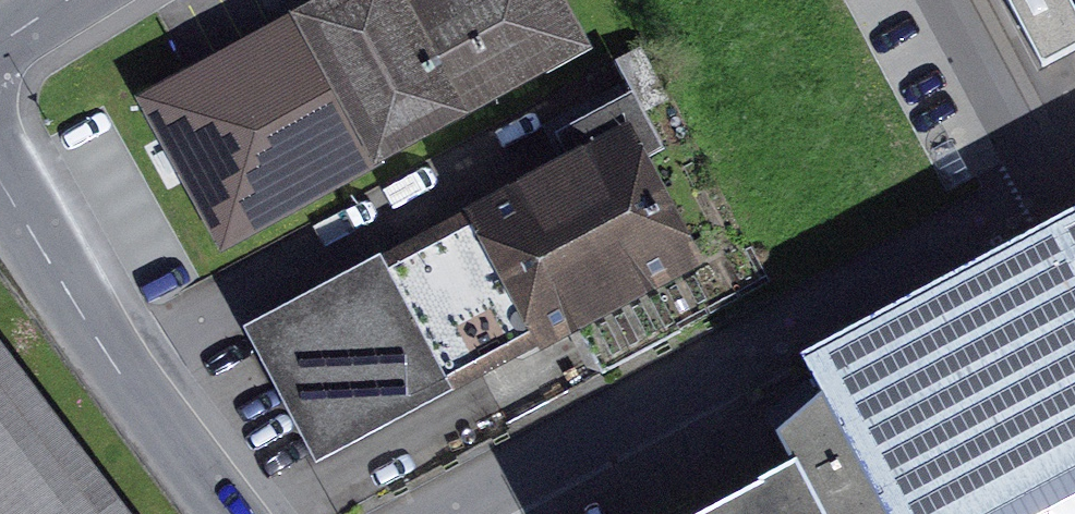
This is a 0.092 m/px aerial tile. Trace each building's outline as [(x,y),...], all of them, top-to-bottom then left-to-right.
[(407,0),(320,0),(135,100),(222,254),(471,118),(409,3),(407,0)] [(567,0),(413,0),(409,3),(471,118),(595,49),(567,0)] [(1074,72),(1074,0),(1037,0),(1074,72)] [(639,49),(615,61),(634,96),(636,100),(660,89),(639,49)] [(636,100),(634,96),(555,137),(566,159),(465,213),(538,353),(707,265),(650,158),(663,150),(636,100)] [(465,213),(244,328),(321,457),(538,353),(465,213)] [(803,365),(823,402),(883,513),(1074,513),(1074,216),(803,365)] [(0,357),(0,513),(120,513),(0,357)] [(823,402),(780,437),(794,466),(705,513),(883,513),(823,402)]
